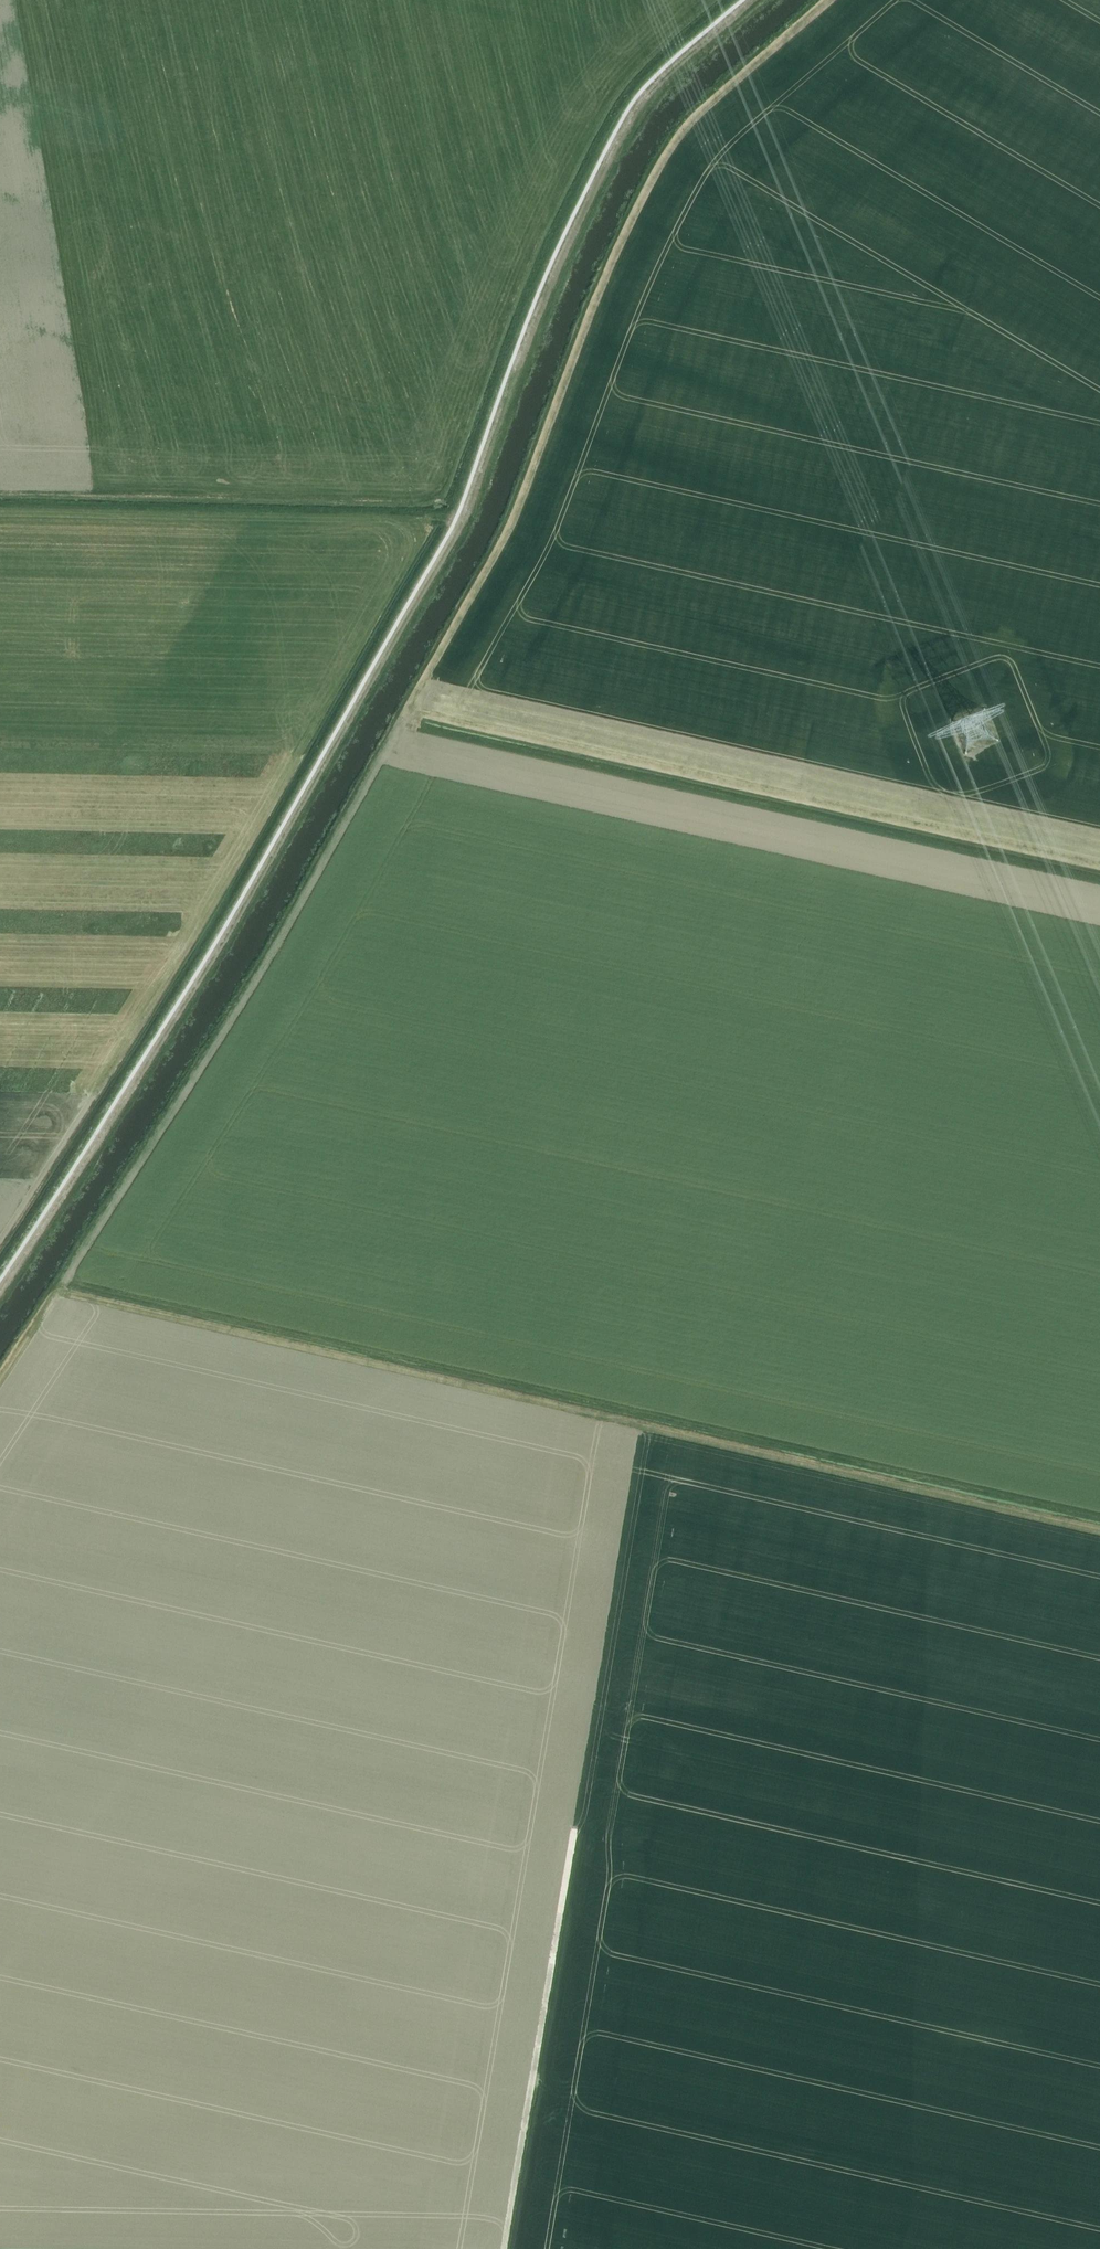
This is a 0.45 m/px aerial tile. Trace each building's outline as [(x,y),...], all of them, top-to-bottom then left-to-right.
[(471,2128),(471,2133),(484,2132),(483,2114),(478,2114),(479,2128),(471,2128)]
